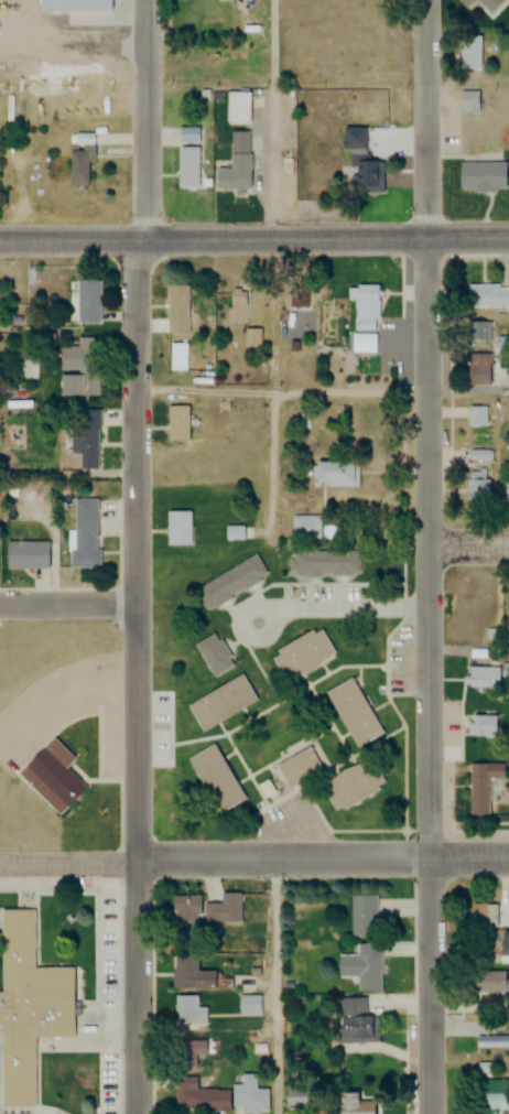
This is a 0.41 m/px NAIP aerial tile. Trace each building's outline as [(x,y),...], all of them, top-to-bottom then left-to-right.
[(35,9),(35,0),(106,0),(106,9),(35,9)] [(466,9),(475,0),(457,0),(466,9)] [(489,13),(503,0),(476,0),(489,13)] [(458,70),(480,70),(480,36),(458,36),(458,70)] [(459,113),(483,112),(482,91),(459,92),(459,113)] [(247,121),(226,121),(227,93),(248,93),(247,121)] [(380,193),(380,162),(368,162),(368,152),(367,152),(367,128),(342,128),(342,151),(350,151),(350,193),(380,193)] [(215,169),(215,189),(248,190),(249,132),(230,131),(229,169),(215,169)] [(68,145),(68,187),(91,187),(91,145),(68,145)] [(177,187),(178,148),(197,148),(195,187),(177,187)] [(459,163),(459,192),(504,192),(504,163),(459,163)] [(77,281),(101,281),(101,322),(77,322),(77,281)] [(187,332),(165,331),(165,285),(187,285),(187,332)] [(355,301),(355,331),(379,331),(379,285),(350,285),(350,301),(355,301)] [(508,307),(508,286),(468,286),(468,307),(508,307)] [(291,308),(310,308),(310,288),(291,288),(291,308)] [(229,290),(229,322),(246,322),(246,290),(229,290)] [(492,341),(492,323),(473,323),(473,341),(492,341)] [(260,330),(245,329),(245,347),(259,347),(260,330)] [(59,397),(98,397),(98,344),(58,344),(59,397)] [(467,386),(491,386),(491,355),(467,355),(467,386)] [(167,437),(167,407),(188,407),(188,437),(167,437)] [(487,427),(487,408),(469,408),(469,427),(487,427)] [(97,410),(74,410),(74,470),(97,470),(97,410)] [(358,487),(357,462),(314,462),(314,488),(358,487)] [(468,470),(468,500),(492,500),(492,470),(468,470)] [(68,569),(97,569),(96,499),(72,499),(73,535),(68,535),(68,569)] [(166,544),(166,511),(189,511),(188,545),(166,544)] [(293,517),(293,539),(319,539),(319,517),(293,517)] [(245,527),(226,527),(226,540),(245,540),(245,527)] [(8,541),(48,542),(48,569),(8,567),(8,541)] [(360,552),(290,552),(290,576),(360,576),(360,552)] [(195,590),(254,553),(267,574),(207,609),(195,590)] [(270,654),(285,683),(335,657),(321,628),(270,654)] [(234,667),(216,633),(194,645),(212,678),(234,667)] [(500,667),(469,667),(469,689),(500,689),(500,667)] [(187,705),(239,674),(256,701),(203,733),(187,705)] [(382,732),(357,747),(325,693),(351,678),(382,732)] [(499,716),(477,716),(477,736),(499,736),(499,716)] [(16,775),(59,816),(87,788),(67,769),(76,760),(53,737),(16,775)] [(213,744),(243,798),(218,813),(186,759),(213,744)] [(277,766),(308,748),(322,771),(289,789),(277,766)] [(322,780),(332,810),(385,791),(375,761),(322,780)] [(506,764),(471,764),(471,816),(491,816),(492,780),(506,780),(506,764)] [(241,922),(241,893),(221,893),(221,903),(204,903),(204,922),(241,922)] [(198,926),(198,895),(171,895),(171,926),(198,926)] [(351,896),(352,935),(377,934),(376,895),(351,896)] [(495,929),(496,904),(472,904),(471,928),(495,929)] [(0,1106),(34,1105),(33,1038),(71,1037),(70,967),(33,967),(32,909),(0,909),(0,1095),(0,1106)] [(501,931),(501,965),(508,965),(508,931),(501,931)] [(380,943),(354,943),(354,955),(338,955),(338,977),(358,977),(358,986),(380,986),(380,943)] [(212,987),(212,970),(198,971),(198,955),(171,955),(172,988),(212,987)] [(474,971),(474,992),(508,992),(508,971),(474,971)] [(206,1006),(198,1006),(198,994),(173,994),(173,1023),(206,1023),(206,1006)] [(340,998),(340,1036),(352,1036),(352,1045),(368,1045),(368,998),(340,998)] [(476,1036),(476,1048),(508,1048),(508,1036),(476,1036)] [(205,1055),(205,1039),(173,1039),(173,1066),(199,1066),(199,1055),(205,1055)] [(268,1111),(268,1075),(240,1075),(240,1084),(231,1084),(231,1111),(268,1111)] [(227,1088),(202,1088),(202,1077),(175,1077),(175,1112),(227,1111),(227,1088)] [(492,1108),(508,1108),(508,1079),(473,1079),(473,1113),(492,1113),(492,1108)] [(335,1092),(335,1113),(372,1113),(372,1092),(335,1092)]
